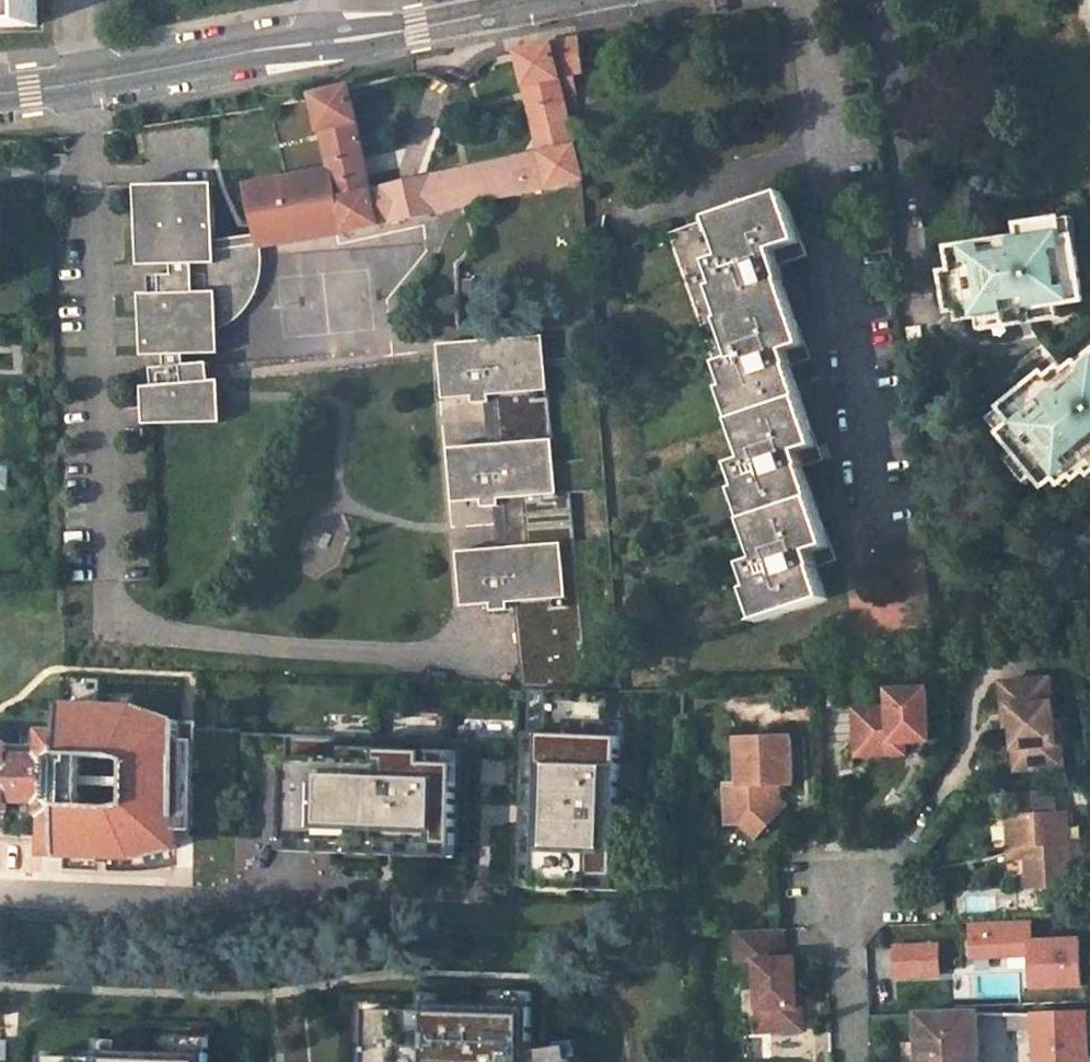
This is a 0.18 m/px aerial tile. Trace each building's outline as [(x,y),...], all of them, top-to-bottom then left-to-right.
[(36,25),(36,0),(0,0),(0,26),(36,25)] [(580,39),(553,44),(569,111),(579,109),(575,73),(584,72),(580,39)] [(553,44),(518,53),(542,152),(576,145),(569,111),(553,44)] [(351,88),(315,96),(330,165),(331,169),(345,233),(380,225),(372,191),(351,88)] [(542,152),(372,191),(380,225),(548,187),(584,179),(576,145),(542,152)] [(285,179),(249,186),(254,209),(260,238),(262,244),(262,246),(345,233),(331,169),(321,171),(285,179)] [(215,206),(214,182),(195,183),(195,189),(199,190),(203,191),(206,193),(208,195),(210,197),(212,199),(214,204),(215,206)] [(216,239),(215,206),(214,204),(212,199),(210,197),(208,195),(206,193),(203,191),(199,190),(195,189),(195,183),(137,185),(147,261),(173,257),(173,274),(148,275),(149,293),(139,293),(141,355),(164,355),(165,366),(150,368),(151,386),(142,387),(143,424),(220,422),(219,380),(210,381),(208,362),(183,364),(182,354),(219,354),(218,325),(217,292),(208,292),(207,274),(193,274),(193,255),(216,251),(216,239)] [(785,193),(711,218),(725,257),(711,262),(719,286),(714,287),(724,319),(721,319),(734,358),(721,364),(728,387),(723,388),(734,420),(801,398),(791,366),(810,360),(791,305),(783,281),(785,281),(780,266),(807,257),(794,219),(785,193)] [(1073,215),(1061,217),(1064,236),(1074,235),(1076,235),(1073,215)] [(1084,298),(1074,235),(1064,236),(1061,217),(1021,224),(1023,236),(991,241),(952,247),(955,270),(945,272),(952,310),(961,308),(962,316),(962,317),(979,315),(1031,306),(1084,298)] [(262,244),(260,238),(216,239),(216,251),(262,244)] [(260,281),(261,263),(262,246),(262,244),(216,251),(193,255),(193,274),(207,274),(208,292),(217,292),(218,325),(229,323),(236,320),(243,317),(247,313),(250,310),(252,307),(255,302),(257,296),(260,281)] [(1034,319),(1031,306),(979,315),(981,328),(1034,319)] [(559,493),(556,461),(545,335),(439,344),(444,400),(472,398),(473,404),(489,403),(489,396),(496,395),(500,445),(448,449),(453,504),(482,502),(482,508),(499,507),(499,500),(505,499),(510,548),(458,553),(463,607),(491,605),(492,612),(508,610),(507,604),(514,603),(521,689),(589,689),(572,492),(559,493)] [(1082,368),(1078,363),(1066,373),(1053,383),(1045,373),(1026,389),(1004,407),(1016,422),(1003,433),(1019,452),(1037,474),(1046,486),(1057,476),(1062,483),(1074,474),(1078,478),(1088,470),(1089,471),(1089,362),(1082,368)] [(1058,363),(1045,373),(1053,383),(1066,373),(1058,363)] [(801,398),(734,420),(747,459),(733,464),(741,488),(736,490),(760,560),(746,564),(754,588),(749,590),(760,622),(827,599),(817,568),(836,561),(818,510),(804,468),(823,461),(810,423),(801,398)] [(1016,422),(1004,407),(990,418),(1003,433),(1016,422)] [(1037,474),(1019,452),(1009,460),(1027,483),(1037,474)] [(1057,740),(1052,675),(1003,679),(1005,704),(1012,704),(1013,722),(1016,753),(1033,751),(1034,765),(1065,762),(1063,739),(1057,740)] [(931,739),(929,688),(890,689),(891,707),(857,708),(859,747),(893,745),(893,741),(907,740),(931,739)] [(589,689),(521,689),(519,689),(519,729),(480,729),(480,735),(445,734),(445,728),(409,727),(409,734),(374,733),(374,726),(338,725),(338,733),(286,732),(284,847),(339,848),(339,838),(457,840),(540,841),(539,883),(592,884),(593,873),(620,873),(622,716),(609,716),(609,690),(589,689)] [(42,746),(8,744),(6,801),(38,802),(38,814),(43,820),(42,854),(56,854),(56,855),(133,858),(171,848),(193,849),(193,830),(196,739),(196,721),(174,720),(136,708),(61,704),(60,732),(42,731),(42,746)] [(1013,722),(1012,704),(1005,704),(1007,723),(1013,722)] [(791,736),(738,738),(739,769),(740,784),(726,784),(728,823),(743,822),(755,810),(768,823),(783,807),(769,794),(779,784),(793,783),(791,736)] [(211,739),(196,739),(193,830),(209,830),(211,739)] [(907,740),(893,741),(893,745),(893,754),(907,753),(907,740)] [(6,812),(6,801),(8,744),(0,744),(0,812),(6,812)] [(893,745),(859,747),(859,754),(893,754),(893,745)] [(1033,751),(1016,753),(1017,766),(1034,765),(1033,751)] [(740,784),(739,769),(726,770),(726,784),(740,784)] [(1057,814),(1056,791),(1018,793),(1019,815),(1009,816),(1010,847),(1026,846),(1027,857),(1028,887),(1070,886),(1068,814),(1057,814)] [(755,810),(743,822),(757,835),(768,823),(755,810)] [(339,838),(339,848),(457,849),(457,840),(339,838)] [(1026,846),(1010,847),(1010,858),(1027,857),(1026,846)] [(1026,921),(971,923),(973,956),(1027,954),(1028,984),(1084,982),(1082,943),(1027,945),(1026,921)] [(801,997),(799,957),(788,957),(788,954),(787,929),(739,931),(740,961),(759,959),(761,1008),(762,1008),(762,1031),(808,1029),(806,997),(801,997)] [(939,975),(938,946),(898,947),(899,976),(939,975)] [(502,1002),(502,987),(491,986),(491,1002),(502,1002)] [(532,988),(502,987),(502,1002),(491,1002),(431,999),(417,998),(417,1005),(411,1005),(369,1003),(367,1060),(394,1061),(569,1061),(566,1042),(530,1047),(532,988)] [(412,989),(411,1005),(417,1005),(417,998),(431,999),(431,990),(412,989)] [(917,1013),(919,1061),(979,1061),(978,1014),(978,1013),(976,1013),(917,1013)] [(1034,1013),(1034,1015),(1036,1061),(1089,1061),(1089,1058),(1086,1013),(1048,1013),(1034,1013)] [(207,1035),(178,1033),(177,1049),(166,1048),(106,1045),(92,1044),(92,1052),(86,1051),(44,1049),(43,1061),(206,1061),(207,1035)] [(177,1049),(178,1033),(167,1033),(166,1048),(177,1049)] [(86,1051),(92,1052),(92,1044),(106,1045),(107,1036),(87,1035),(86,1051)]
